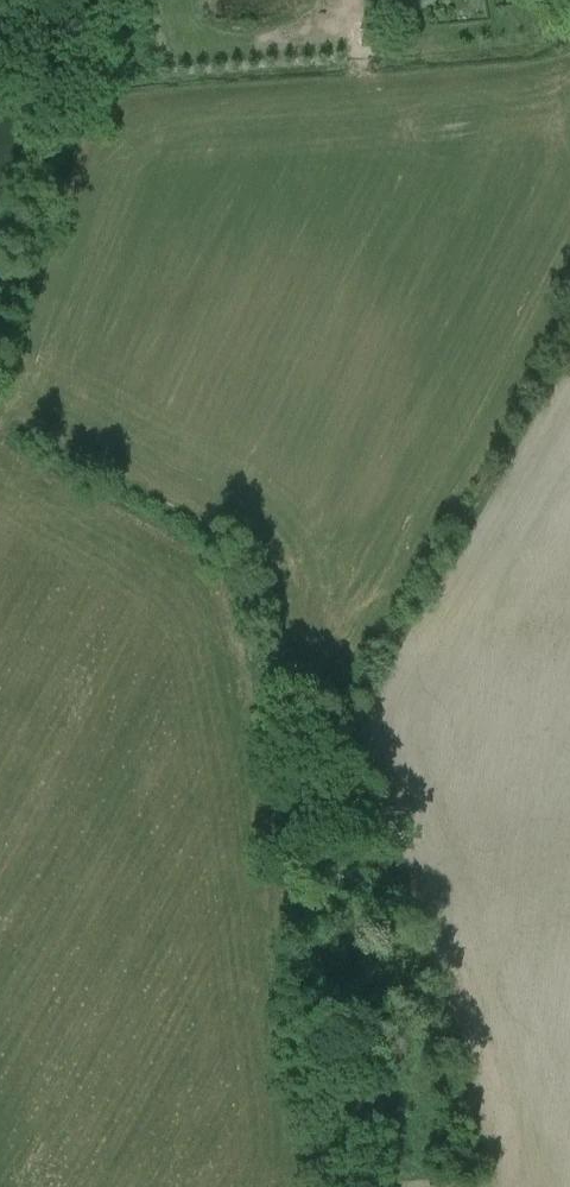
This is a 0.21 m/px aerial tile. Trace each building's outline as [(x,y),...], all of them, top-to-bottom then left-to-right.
[(565,21),(569,19),(569,0),(555,0),(565,21)]
